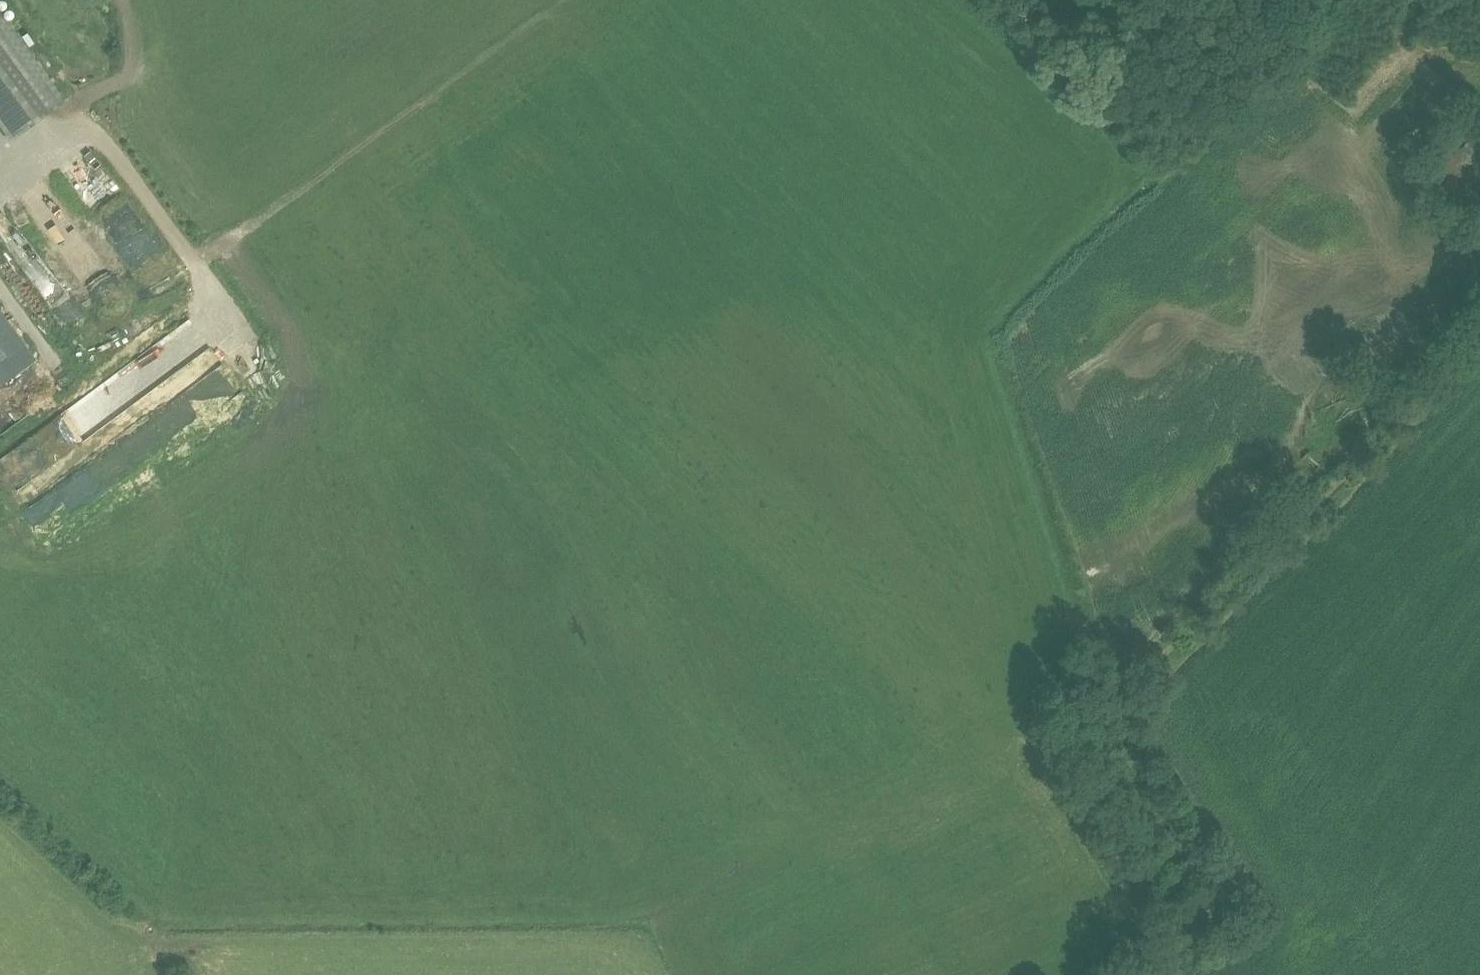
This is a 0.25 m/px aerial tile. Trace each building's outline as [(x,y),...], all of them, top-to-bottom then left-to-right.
[(14,139),(66,99),(0,11),(0,120),(14,139)] [(67,329),(79,323),(74,313),(81,309),(65,278),(46,287),(67,329)] [(25,346),(0,311),(0,364),(25,346)]
